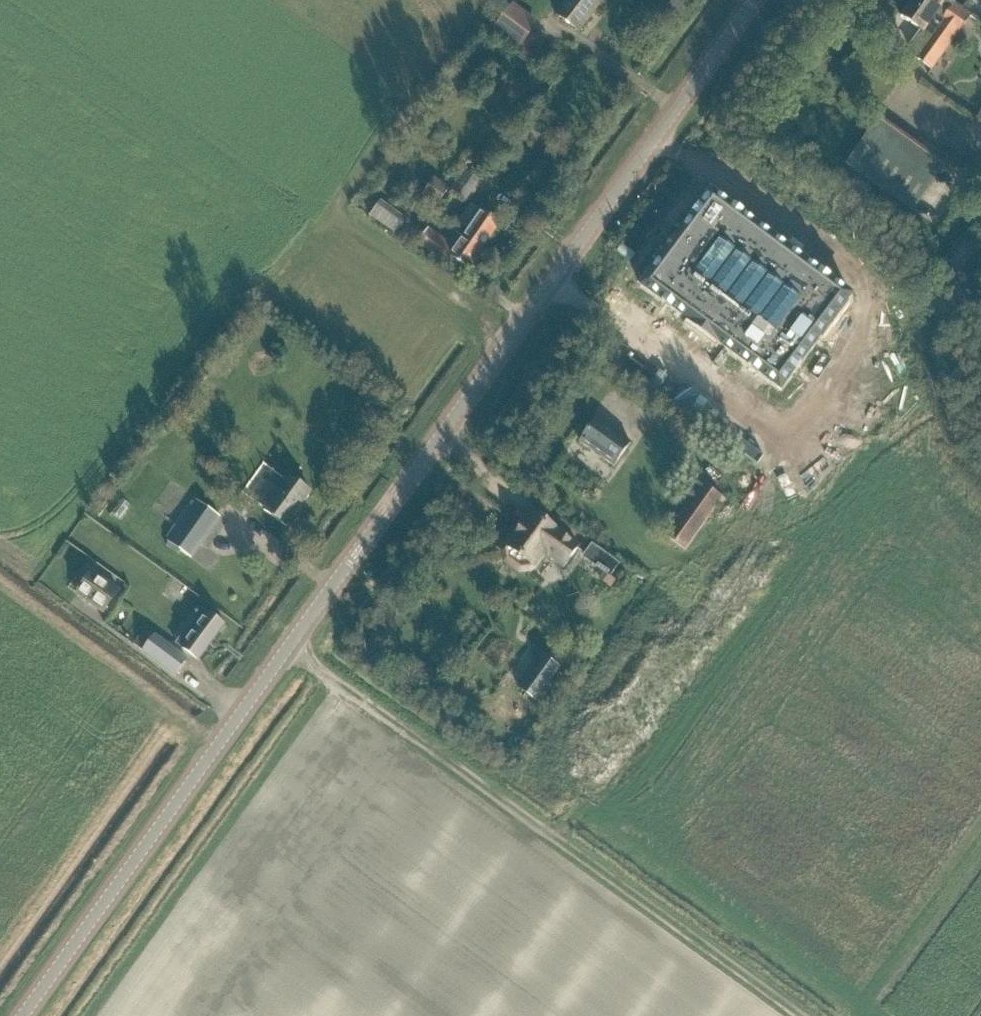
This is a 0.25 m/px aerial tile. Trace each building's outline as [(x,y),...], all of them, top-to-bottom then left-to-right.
[(557,18),(579,35),(604,1),(602,0),(570,0),(557,18)] [(955,5),(948,0),(913,0),(901,17),(921,31),(909,48),(918,54),(915,58),(931,70),(970,17),(954,6),(955,5)] [(539,22),(514,4),(494,30),(533,58),(543,45),(530,35),(539,22)] [(878,119),(847,163),(912,210),(943,167),(878,119)] [(488,159),(480,153),(474,160),(483,166),(488,159)] [(466,173),(452,193),(469,205),(483,185),(466,173)] [(437,207),(450,189),(435,179),(422,197),(437,207)] [(659,258),(640,284),(686,318),(683,321),(716,344),(719,341),(781,385),(819,332),(822,334),(849,296),(846,294),(850,290),(708,188),(677,232),(676,230),(657,256),(659,258)] [(370,217),(396,235),(407,220),(381,201),(370,217)] [(470,232),(464,241),(482,253),(501,226),(473,207),(461,226),(470,232)] [(482,253),(464,241),(455,234),(446,247),(427,235),(419,247),(438,259),(441,254),(469,273),(482,253)] [(580,443),(614,467),(631,443),(597,419),(580,443)] [(270,485),(256,505),(266,512),(265,514),(288,531),(313,497),(289,479),(280,492),(270,485)] [(666,537),(685,551),(723,498),(703,484),(666,537)] [(198,505),(170,543),(189,557),(217,519),(198,505)] [(530,512),(505,548),(508,550),(505,555),(506,564),(518,572),(527,570),(530,566),(533,568),(543,556),(564,570),(578,550),(558,536),(560,534),(530,512)] [(133,515),(126,525),(139,535),(146,525),(133,515)] [(610,577),(619,564),(592,545),(583,558),(610,577)] [(75,594),(104,615),(121,590),(93,570),(75,594)] [(189,636),(184,644),(187,646),(184,651),(200,662),(225,627),(203,611),(187,634),(189,636)] [(156,639),(145,655),(178,678),(189,662),(156,639)] [(543,655),(518,689),(536,702),(561,668),(543,655)]
